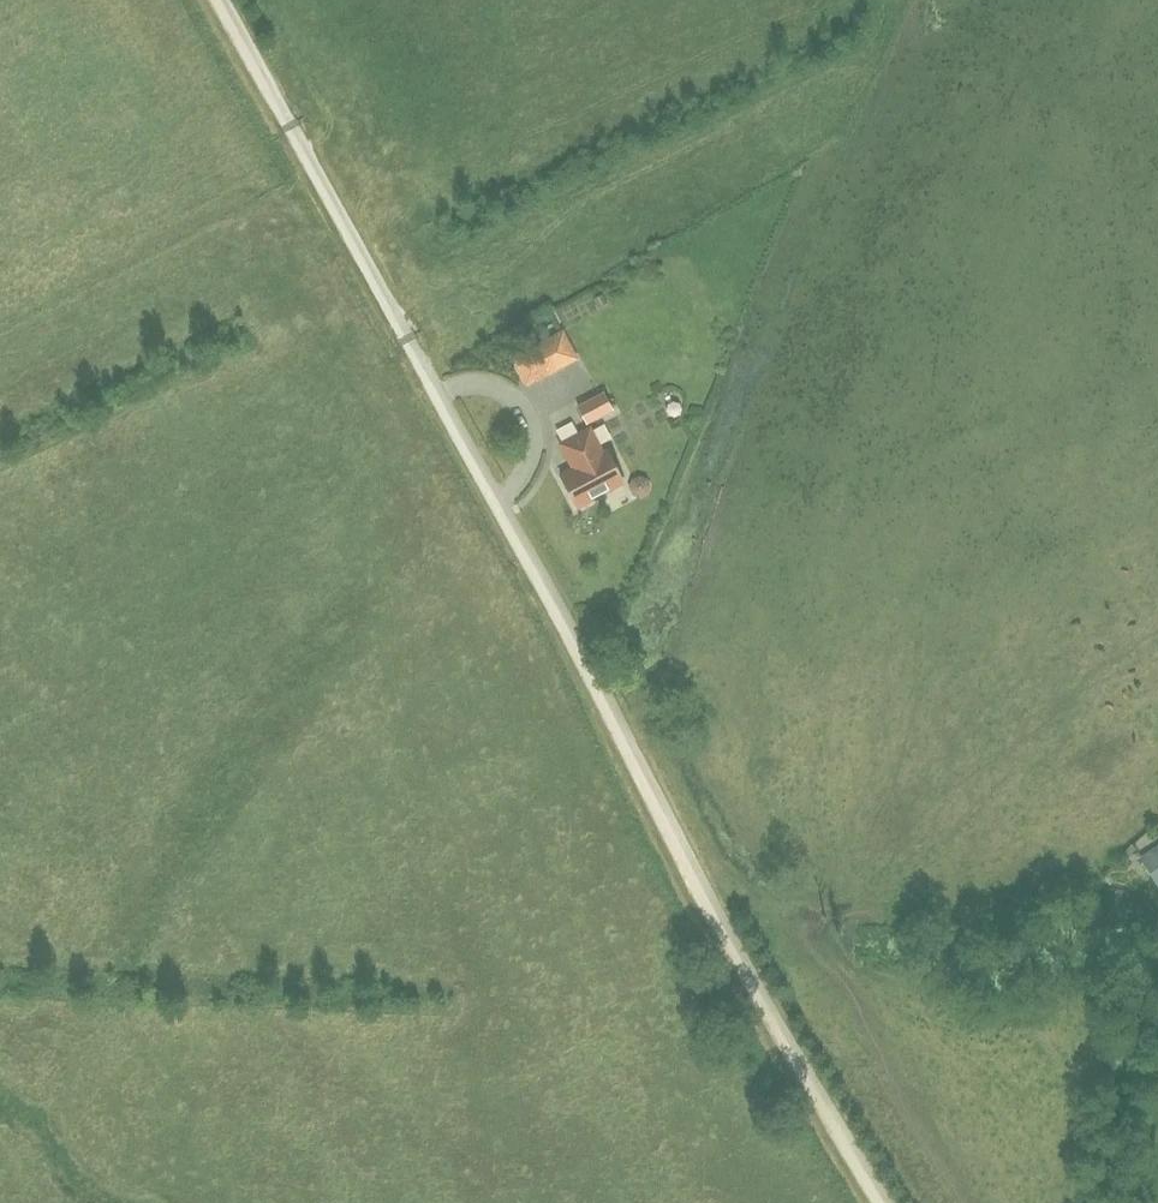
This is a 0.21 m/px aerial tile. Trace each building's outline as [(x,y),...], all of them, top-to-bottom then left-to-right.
[(574,357),(562,334),(515,358),(527,381),(574,357)] [(586,422),(612,409),(603,392),(577,406),(586,422)] [(602,452),(589,428),(560,443),(573,468),(560,475),(577,506),(623,481),(607,450),(602,452)] [(1140,856),(1157,884),(1157,844),(1140,856)]
